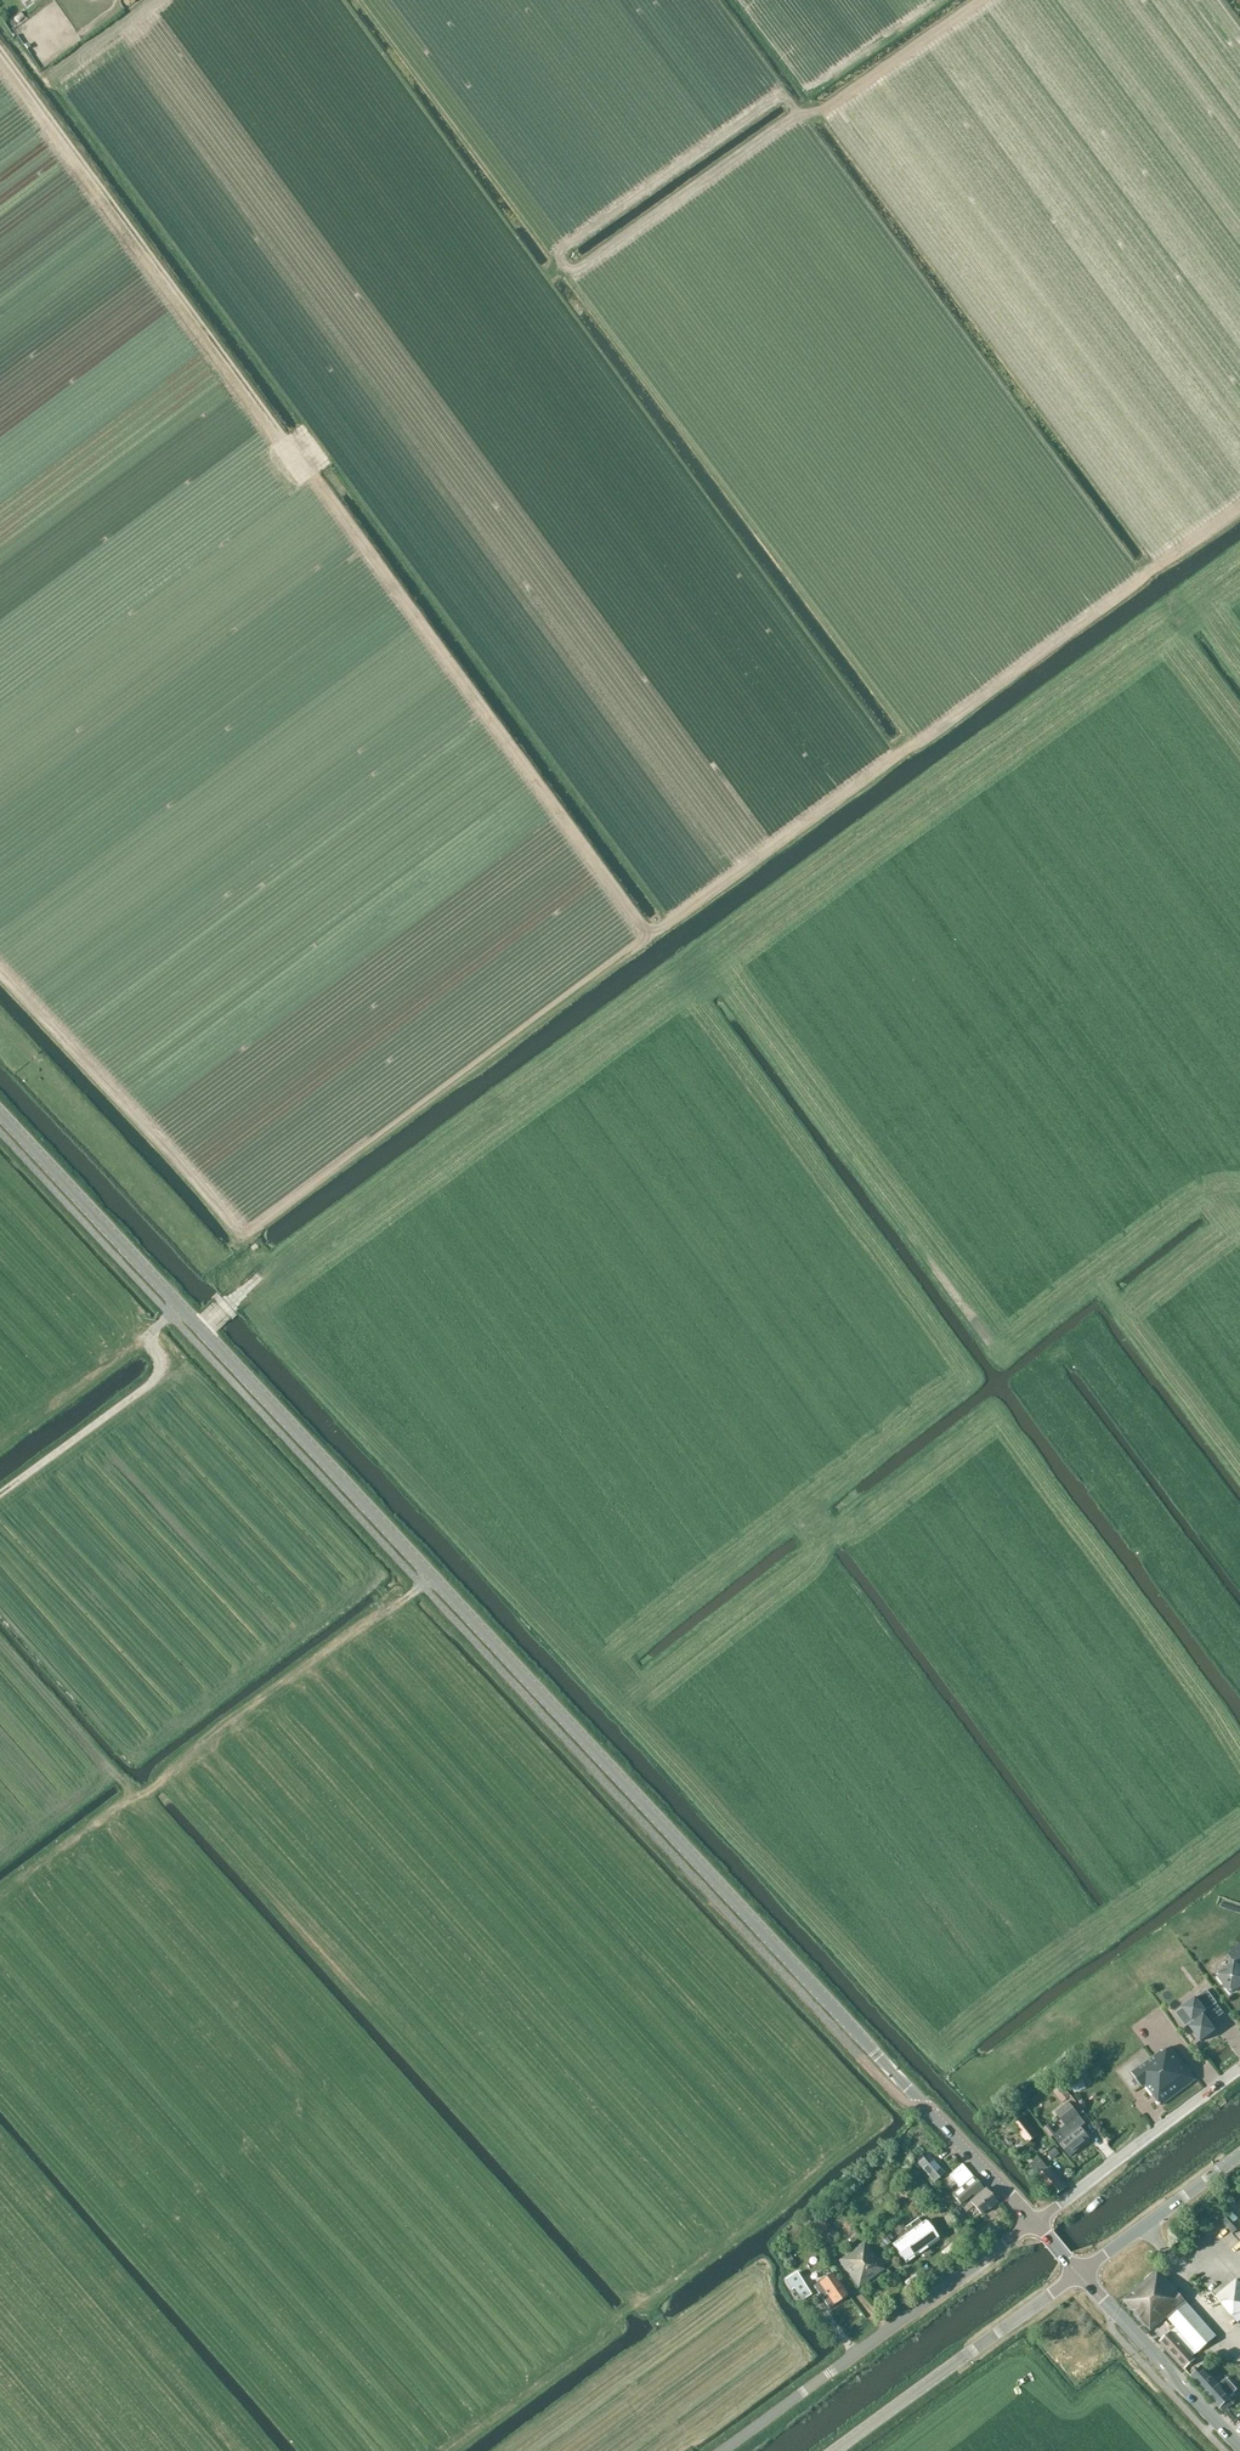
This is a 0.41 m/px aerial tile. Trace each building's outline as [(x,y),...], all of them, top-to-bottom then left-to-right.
[(157,1330),(164,1321),(158,1317),(151,1325),(157,1330)] [(1218,1976),(1231,1993),(1232,1993),(1233,1993),(1232,1992),(1239,1987),(1239,1950),(1239,1948),(1229,1955),(1235,1963),(1234,1964),(1234,1963),(1233,1964),(1219,1975),(1219,1974),(1218,1975),(1219,1975),(1218,1976)] [(1217,2004),(1207,1990),(1182,2008),(1194,2024),(1189,2027),(1201,2042),(1216,2031),(1203,2014),(1217,2004)] [(1165,2053),(1163,2051),(1133,2072),(1143,2086),(1146,2084),(1161,2105),(1197,2080),(1173,2047),(1165,2053)] [(1080,2079),(1072,2082),(1076,2092),(1084,2089),(1080,2079)] [(1070,2097),(1063,2087),(1056,2093),(1063,2102),(1070,2097)] [(1066,2126),(1056,2134),(1053,2137),(1070,2157),(1091,2139),(1082,2127),(1085,2124),(1069,2103),(1056,2113),(1066,2126)] [(1022,2117),(1013,2125),(1028,2144),(1038,2136),(1022,2117)] [(1054,2159),(1060,2154),(1056,2148),(1050,2153),(1054,2159)] [(929,2154),(917,2164),(934,2183),(945,2173),(929,2154)] [(1039,2177),(1039,2178),(1055,2197),(1067,2187),(1051,2168),(1049,2169),(1040,2158),(1030,2166),(1039,2177)] [(960,2205),(982,2186),(962,2164),(949,2176),(959,2187),(951,2194),(960,2205)] [(989,2210),(997,2204),(985,2189),(971,2202),(981,2214),(988,2209),(989,2210)] [(958,2213),(953,2218),(960,2227),(966,2223),(958,2213)] [(904,2228),(908,2233),(893,2245),(907,2264),(940,2240),(926,2220),(921,2223),(918,2219),(904,2228)] [(885,2235),(878,2239),(885,2247),(891,2243),(885,2235)] [(865,2241),(838,2261),(858,2288),(885,2270),(883,2267),(888,2264),(883,2257),(879,2261),(865,2241)] [(792,2257),(786,2262),(791,2269),(797,2265),(792,2257)] [(1152,2331),(1167,2318),(1169,2320),(1188,2304),(1185,2302),(1158,2270),(1123,2300),(1152,2331)] [(802,2300),(811,2293),(797,2273),(786,2280),(792,2289),(794,2287),(802,2300)] [(834,2273),(814,2286),(829,2309),(849,2295),(834,2273)] [(1216,2296),(1238,2323),(1239,2321),(1239,2282),(1237,2279),(1216,2296)] [(1169,2320),(1176,2328),(1198,2353),(1217,2336),(1188,2304),(1169,2320)] [(1195,2356),(1198,2353),(1176,2328),(1160,2342),(1185,2370),(1197,2359),(1195,2356)] [(1220,2410),(1231,2398),(1230,2397),(1237,2390),(1227,2378),(1219,2385),(1202,2366),(1190,2376),(1220,2410)]
